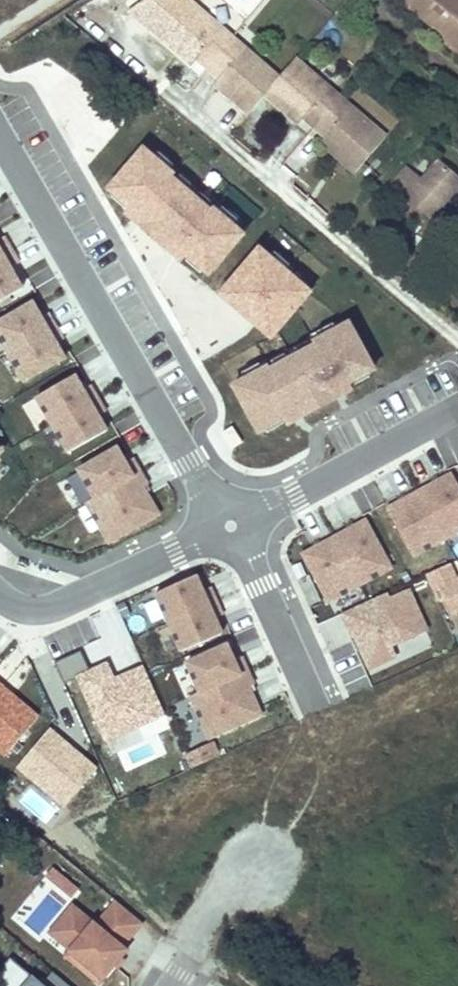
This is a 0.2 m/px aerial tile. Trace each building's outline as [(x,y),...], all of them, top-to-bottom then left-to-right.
[(126,13),(171,50),(176,44),(193,59),(205,69),(231,37),(187,0),(146,0),(126,13)] [(405,3),(439,32),(457,48),(457,0),(407,0),(405,3)] [(439,32),(436,36),(457,54),(457,48),(439,32)] [(231,37),(205,69),(219,80),(237,96),(232,102),(247,114),(263,95),(279,77),(231,37)] [(189,65),(193,59),(176,44),(171,50),(189,65)] [(293,61),(279,77),(263,95),(278,108),(283,102),(303,119),(313,128),(337,99),(293,61)] [(232,102),(237,96),(219,80),(214,86),(232,102)] [(337,99),(313,128),(326,139),(344,154),(339,160),(356,173),(385,139),(337,99)] [(298,125),(303,119),(283,102),(278,108),(298,125)] [(339,160),(344,154),(326,139),(321,145),(339,160)] [(140,225),(180,178),(150,152),(109,198),(140,225)] [(457,190),(457,179),(439,163),(422,184),(407,171),(395,185),(433,218),(457,190)] [(153,246),(199,194),(180,178),(140,225),(135,230),(153,246)] [(217,210),(199,194),(153,246),(171,262),(176,257),(217,210)] [(246,234),(217,210),(176,257),(204,282),(246,234)] [(15,254),(7,240),(0,244),(0,262),(15,254)] [(16,271),(22,267),(15,254),(0,262),(0,299),(24,285),(16,271)] [(315,294),(268,254),(227,301),(273,341),(315,294)] [(61,328),(53,314),(46,318),(38,304),(0,326),(0,327),(15,354),(61,328)] [(349,326),(243,387),(273,439),(379,378),(349,326)] [(70,360),(62,345),(68,341),(61,328),(15,354),(31,382),(70,360)] [(51,426),(96,400),(89,386),(82,390),(73,376),(35,398),(51,426)] [(105,432),(97,417),(104,413),(96,400),(51,426),(67,454),(105,432)] [(232,428),(223,433),(233,450),(242,444),(232,428)] [(94,499),(139,473),(132,460),(125,464),(116,450),(78,472),(94,499)] [(457,528),(457,486),(450,471),(417,489),(443,537),(457,528)] [(158,516),(142,490),(147,487),(139,473),(94,499),(85,505),(108,544),(158,516)] [(443,537),(417,489),(385,507),(410,554),(443,537)] [(389,566),(363,518),(332,535),(358,583),(389,566)] [(332,535),(301,552),(327,599),(358,583),(332,535)] [(457,612),(457,579),(456,580),(451,565),(426,575),(432,589),(441,586),(453,615),(457,612)] [(195,576),(155,594),(168,624),(216,602),(210,588),(202,591),(195,576)] [(450,647),(438,592),(421,596),(434,651),(450,647)] [(385,596),(346,615),(373,668),(395,657),(387,640),(399,634),(404,644),(423,635),(404,597),(389,605),(385,596)] [(221,635),(215,619),(222,616),(216,602),(168,624),(181,653),(221,635)] [(325,648),(348,643),(343,618),(319,622),(325,648)] [(247,672),(241,658),(233,661),(226,646),(186,664),(199,693),(247,672)] [(53,662),(62,683),(89,672),(80,651),(53,662)] [(103,671),(74,684),(102,745),(159,719),(138,673),(109,686),(103,671)] [(261,716),(248,688),(253,686),(247,672),(199,693),(190,697),(209,739),(261,716)] [(0,686),(0,749),(3,751),(34,715),(0,686)] [(218,757),(213,745),(184,757),(189,769),(218,757)] [(55,868),(47,877),(71,898),(80,889),(55,868)] [(142,924),(115,901),(94,925),(76,910),(59,930),(75,944),(69,950),(64,957),(98,985),(126,953),(121,948),(142,924)] [(75,944),(59,930),(76,910),(72,906),(48,932),(69,950),(75,944)] [(9,959),(0,970),(0,985),(41,985),(9,959)] [(52,974),(42,985),(66,985),(52,974)]
